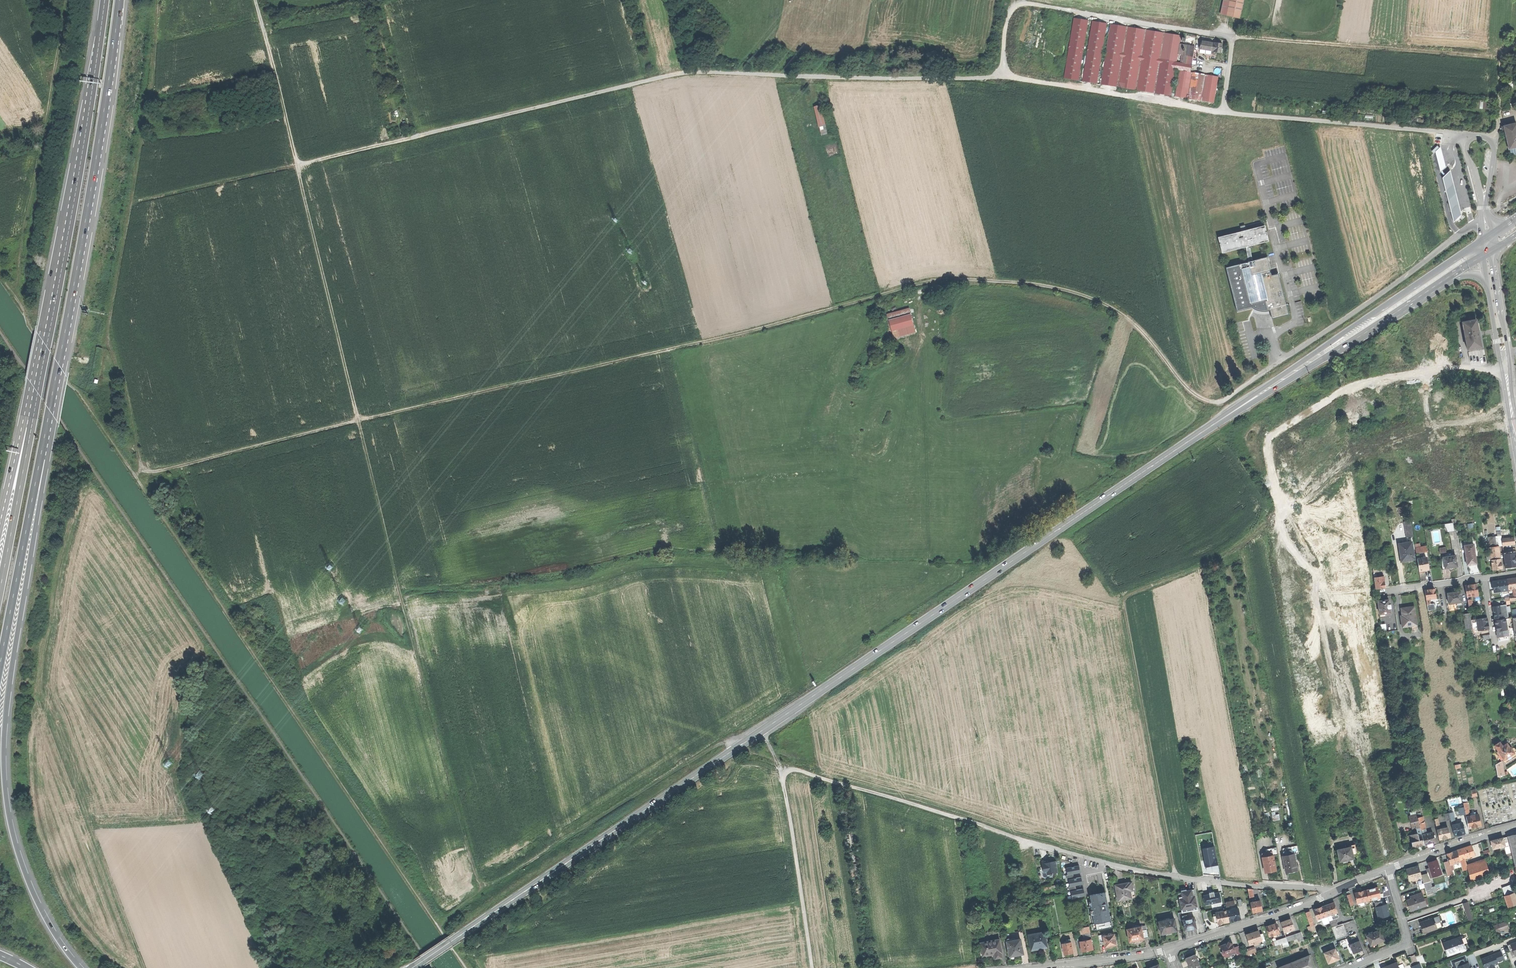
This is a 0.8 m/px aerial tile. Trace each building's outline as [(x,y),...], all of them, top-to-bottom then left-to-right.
[(1241,18),(1243,0),(1230,0),(1230,3),(1228,16),(1241,18)] [(1221,15),(1228,16),(1230,3),(1223,2),(1221,15)] [(1073,17),(1063,78),(1078,80),(1083,50),(1087,51),(1082,81),(1097,83),(1102,53),(1106,53),(1101,84),(1171,95),(1175,70),(1176,61),(1181,35),(1112,23),(1107,49),(1103,48),(1107,22),(1092,20),(1088,47),(1084,46),(1088,20),(1073,17)] [(1213,52),(1222,53),(1223,42),(1201,40),(1200,48),(1214,50),(1213,52)] [(1181,62),(1176,61),(1175,70),(1179,71),(1175,95),(1200,99),(1204,74),(1191,72),(1195,45),(1184,43),(1181,62)] [(1218,76),(1204,74),(1200,99),(1214,102),(1218,76)] [(813,107),(818,126),(824,125),(819,106),(813,107)] [(1509,147),(1515,146),(1515,123),(1505,125),(1509,147)] [(825,146),(828,158),(842,155),(838,142),(825,146)] [(1446,167),(1440,147),(1435,152),(1441,171),(1446,167)] [(1462,215),(1450,171),(1443,178),(1454,222),(1462,215)] [(1241,232),(1218,237),(1222,253),(1246,247),(1248,262),(1226,267),(1226,268),(1237,311),(1252,308),(1253,308),(1254,309),(1255,309),(1256,310),(1257,310),(1258,311),(1259,311),(1260,311),(1261,311),(1262,311),(1263,312),(1264,312),(1265,311),(1266,311),(1268,311),(1270,311),(1272,319),(1288,314),(1288,313),(1278,274),(1271,275),(1271,273),(1270,273),(1270,271),(1270,270),(1268,262),(1269,262),(1267,256),(1266,257),(1253,261),(1250,246),(1268,241),(1264,226),(1246,230),(1245,227),(1241,229),(1241,232)] [(887,315),(892,331),(913,325),(909,308),(887,315)] [(1462,322),(1466,349),(1480,346),(1475,320),(1462,322)] [(1387,393),(1388,400),(1402,397),(1401,390),(1387,393)] [(1454,530),(1452,523),(1445,524),(1448,531),(1454,530)] [(1488,537),(1489,547),(1496,546),(1495,536),(1488,537)] [(1399,544),(1401,561),(1407,560),(1414,559),(1412,542),(1399,544)] [(1465,545),(1468,565),(1471,564),(1477,563),(1474,544),(1465,545)] [(1491,559),(1491,560),(1501,558),(1499,550),(1490,551),(1491,559)] [(1505,567),(1511,567),(1515,566),(1515,557),(1515,553),(1509,554),(1504,554),(1505,567)] [(1443,557),(1445,568),(1448,567),(1451,569),(1452,569),(1454,567),(1456,566),(1457,566),(1456,555),(1452,556),(1448,556),(1443,557)] [(1418,559),(1419,570),(1424,570),(1426,569),(1428,569),(1427,558),(1418,559)] [(1491,560),(1493,569),(1497,568),(1502,568),(1501,558),(1491,560)] [(1380,588),(1385,587),(1384,576),(1380,577),(1374,578),(1375,588),(1380,588)] [(1507,579),(1508,588),(1515,587),(1515,578),(1507,579)] [(1493,581),(1494,591),(1509,590),(1508,588),(1507,579),(1499,580),(1493,581)] [(1465,585),(1467,596),(1475,594),(1478,594),(1477,584),(1470,584),(1465,585)] [(1425,590),(1426,599),(1430,599),(1436,598),(1435,589),(1429,589),(1425,590)] [(1448,593),(1450,604),(1457,602),(1458,605),(1461,604),(1460,602),(1462,601),(1461,591),(1454,592),(1448,593)] [(1378,601),(1380,614),(1390,613),(1390,608),(1391,608),(1390,604),(1389,604),(1389,599),(1383,600),(1378,601)] [(1401,618),(1402,627),(1417,625),(1415,606),(1407,607),(1401,608),(1403,618),(1401,618)] [(1466,630),(1472,629),(1471,620),(1470,613),(1464,614),(1466,630)] [(1477,619),(1478,630),(1489,628),(1488,623),(1487,617),(1477,619)] [(1496,625),(1497,631),(1507,629),(1505,618),(1495,620),(1496,625)] [(1501,754),(1505,760),(1514,753),(1511,748),(1510,749),(1507,744),(1503,747),(1498,750),(1499,751),(1501,754)] [(1513,747),(1511,748),(1514,753),(1505,760),(1504,760),(1507,764),(1515,757),(1515,753),(1515,752),(1515,750),(1515,749),(1513,747)] [(1407,824),(1409,823),(1419,821),(1418,817),(1417,814),(1406,817),(1407,824)] [(1466,817),(1469,828),(1475,826),(1481,825),(1479,814),(1476,815),(1473,815),(1471,816),(1466,817)] [(1411,830),(1421,827),(1419,821),(1409,823),(1411,830)] [(1452,824),(1454,835),(1459,834),(1464,833),(1462,822),(1454,824),(1452,824)] [(1437,830),(1439,839),(1445,838),(1450,837),(1448,827),(1444,828),(1441,829),(1437,830)] [(1432,832),(1422,835),(1425,845),(1428,844),(1428,846),(1430,846),(1432,845),(1432,843),(1435,842),(1432,832)] [(1422,848),(1426,847),(1425,845),(1422,835),(1419,835),(1418,833),(1414,834),(1416,840),(1418,847),(1418,849),(1422,848)] [(1507,837),(1509,846),(1512,857),(1515,866),(1515,865),(1515,834),(1507,836),(1507,837)] [(1491,840),(1493,848),(1500,846),(1505,845),(1503,838),(1503,837),(1497,839),(1491,840)] [(1339,850),(1341,861),(1348,859),(1355,858),(1354,853),(1358,852),(1356,844),(1353,845),(1350,847),(1339,850)] [(1208,854),(1215,852),(1214,845),(1207,847),(1208,854)] [(1463,848),(1457,850),(1460,859),(1463,858),(1474,855),(1472,845),(1463,848)] [(1281,851),(1282,858),(1294,856),(1298,855),(1296,847),(1281,851)] [(1446,853),(1450,864),(1459,861),(1456,850),(1451,852),(1446,853)] [(1282,858),(1286,874),(1291,873),(1297,871),(1296,865),(1294,865),(1294,862),(1295,861),(1294,856),(1282,858)] [(1262,859),(1265,874),(1270,873),(1276,872),(1273,857),(1262,859)] [(1213,872),(1219,871),(1217,858),(1213,859),(1213,861),(1206,862),(1208,873),(1213,872)] [(1047,874),(1057,872),(1055,861),(1048,862),(1048,860),(1044,861),(1041,861),(1043,872),(1046,872),(1047,874)] [(1427,869),(1428,873),(1430,878),(1441,874),(1436,860),(1432,861),(1428,863),(1430,868),(1427,869)] [(1486,862),(1467,867),(1471,880),(1490,874),(1486,862)] [(1460,864),(1455,866),(1456,870),(1459,869),(1460,871),(1458,871),(1462,881),(1465,880),(1460,864)] [(1081,872),(1080,865),(1067,867),(1068,875),(1073,874),(1081,872)] [(1410,880),(1414,879),(1421,877),(1421,875),(1418,866),(1411,868),(1406,869),(1410,880)] [(1428,873),(1421,875),(1421,877),(1423,883),(1431,881),(1430,878),(1428,873)] [(1083,884),(1082,876),(1074,878),(1069,879),(1070,886),(1076,885),(1083,884)] [(1414,879),(1418,889),(1424,887),(1423,883),(1421,877),(1414,879)] [(1433,888),(1431,881),(1423,883),(1424,887),(1425,890),(1433,888)] [(1115,885),(1118,901),(1131,898),(1130,891),(1132,890),(1131,882),(1122,884),(1115,885)] [(1505,895),(1514,891),(1511,884),(1502,887),(1505,895)] [(1366,890),(1368,900),(1373,899),(1373,902),(1379,901),(1379,898),(1380,898),(1377,887),(1371,889),(1366,890)] [(1086,895),(1084,888),(1076,890),(1071,891),(1073,898),(1086,895)] [(1182,912),(1199,909),(1195,888),(1182,890),(1182,893),(1179,893),(1182,912)] [(1366,901),(1368,900),(1366,890),(1360,892),(1355,893),(1357,903),(1360,902),(1366,901)] [(1113,927),(1106,891),(1090,895),(1092,901),(1089,901),(1093,923),(1096,923),(1098,930),(1113,927)] [(1220,891),(1203,895),(1205,905),(1222,902),(1220,891)] [(1350,906),(1354,904),(1349,891),(1345,892),(1350,906)] [(1508,907),(1515,904),(1515,897),(1515,894),(1514,892),(1504,896),(1508,907)] [(1409,905),(1411,910),(1425,905),(1421,893),(1411,896),(1412,899),(1407,900),(1409,905)] [(1257,911),(1262,910),(1260,900),(1250,902),(1252,912),(1257,911)] [(1463,902),(1468,921),(1474,919),(1469,901),(1463,902)] [(1324,906),(1327,916),(1332,914),(1336,913),(1337,912),(1334,902),(1328,904),(1324,906)] [(1383,904),(1373,907),(1376,920),(1392,916),(1388,902),(1383,903),(1383,904)] [(1317,919),(1327,916),(1324,906),(1318,908),(1314,910),(1317,919)] [(1230,910),(1227,911),(1229,921),(1234,920),(1240,919),(1238,909),(1236,909),(1230,910)] [(1223,922),(1229,921),(1227,911),(1216,913),(1216,914),(1218,923),(1223,922)] [(1330,922),(1327,916),(1317,919),(1318,922),(1322,920),(1323,924),(1330,922)] [(1176,917),(1159,920),(1162,934),(1170,933),(1178,931),(1176,917)] [(1191,930),(1196,928),(1194,918),(1187,919),(1182,920),(1185,931),(1191,930)] [(1422,931),(1423,933),(1437,929),(1435,922),(1433,922),(1432,918),(1421,922),(1423,927),(1421,928),(1422,931)] [(1280,922),(1284,932),(1287,931),(1290,930),(1294,929),(1290,919),(1285,921),(1280,922)] [(1492,926),(1494,933),(1512,927),(1510,920),(1492,926)] [(1266,927),(1270,937),(1273,935),(1276,934),(1280,933),(1279,931),(1277,925),(1276,923),(1270,925),(1266,927)] [(1127,929),(1129,942),(1136,940),(1143,939),(1142,930),(1141,926),(1137,927),(1132,928),(1127,929)] [(1366,936),(1371,946),(1378,943),(1385,940),(1380,930),(1366,936)] [(1246,935),(1250,945),(1253,944),(1257,942),(1262,941),(1262,940),(1260,935),(1259,931),(1254,933),(1251,933),(1249,934),(1246,935)] [(1039,950),(1047,948),(1044,932),(1028,935),(1031,951),(1039,950)] [(1103,934),(1098,935),(1100,943),(1104,942),(1105,947),(1108,946),(1111,946),(1111,945),(1116,944),(1114,934),(1103,936),(1103,934)] [(1286,937),(1288,942),(1297,938),(1296,934),(1286,937)] [(1289,945),(1288,942),(1286,937),(1281,939),(1282,943),(1283,947),(1289,945)] [(1446,949),(1448,955),(1460,950),(1461,951),(1466,949),(1461,937),(1444,943),(1446,949)] [(1351,945),(1354,953),(1358,952),(1363,950),(1358,938),(1354,940),(1355,943),(1351,945)] [(994,959),(1003,957),(999,939),(980,942),(983,956),(988,955),(993,954),(994,959)] [(1016,955),(1024,953),(1021,939),(1007,941),(1010,956),(1016,955)] [(1069,954),(1073,953),(1070,939),(1066,940),(1067,943),(1062,944),(1064,955),(1069,954)] [(1080,942),(1082,951),(1087,951),(1092,949),(1090,940),(1088,940),(1085,941),(1080,942)] [(1225,957),(1236,954),(1234,947),(1233,944),(1229,941),(1228,944),(1225,945),(1221,946),(1223,951),(1222,953),(1223,955),(1224,956),(1225,957)] [(1508,945),(1510,950),(1512,949),(1515,956),(1515,955),(1515,942),(1508,945)] [(1238,958),(1243,956),(1239,945),(1234,947),(1236,954),(1238,958)] [(1324,951),(1329,963),(1334,961),(1339,959),(1335,949),(1328,952),(1327,950),(1324,951)] [(1482,959),(1486,967),(1489,967),(1495,967),(1496,967),(1495,965),(1498,964),(1498,962),(1504,959),(1501,951),(1482,959)] [(1189,965),(1198,962),(1195,954),(1186,958),(1187,962),(1189,965)] [(1450,960),(1454,967),(1471,967),(1466,954),(1450,960)] [(1294,962),(1296,967),(1314,967),(1309,956),(1294,962)]
